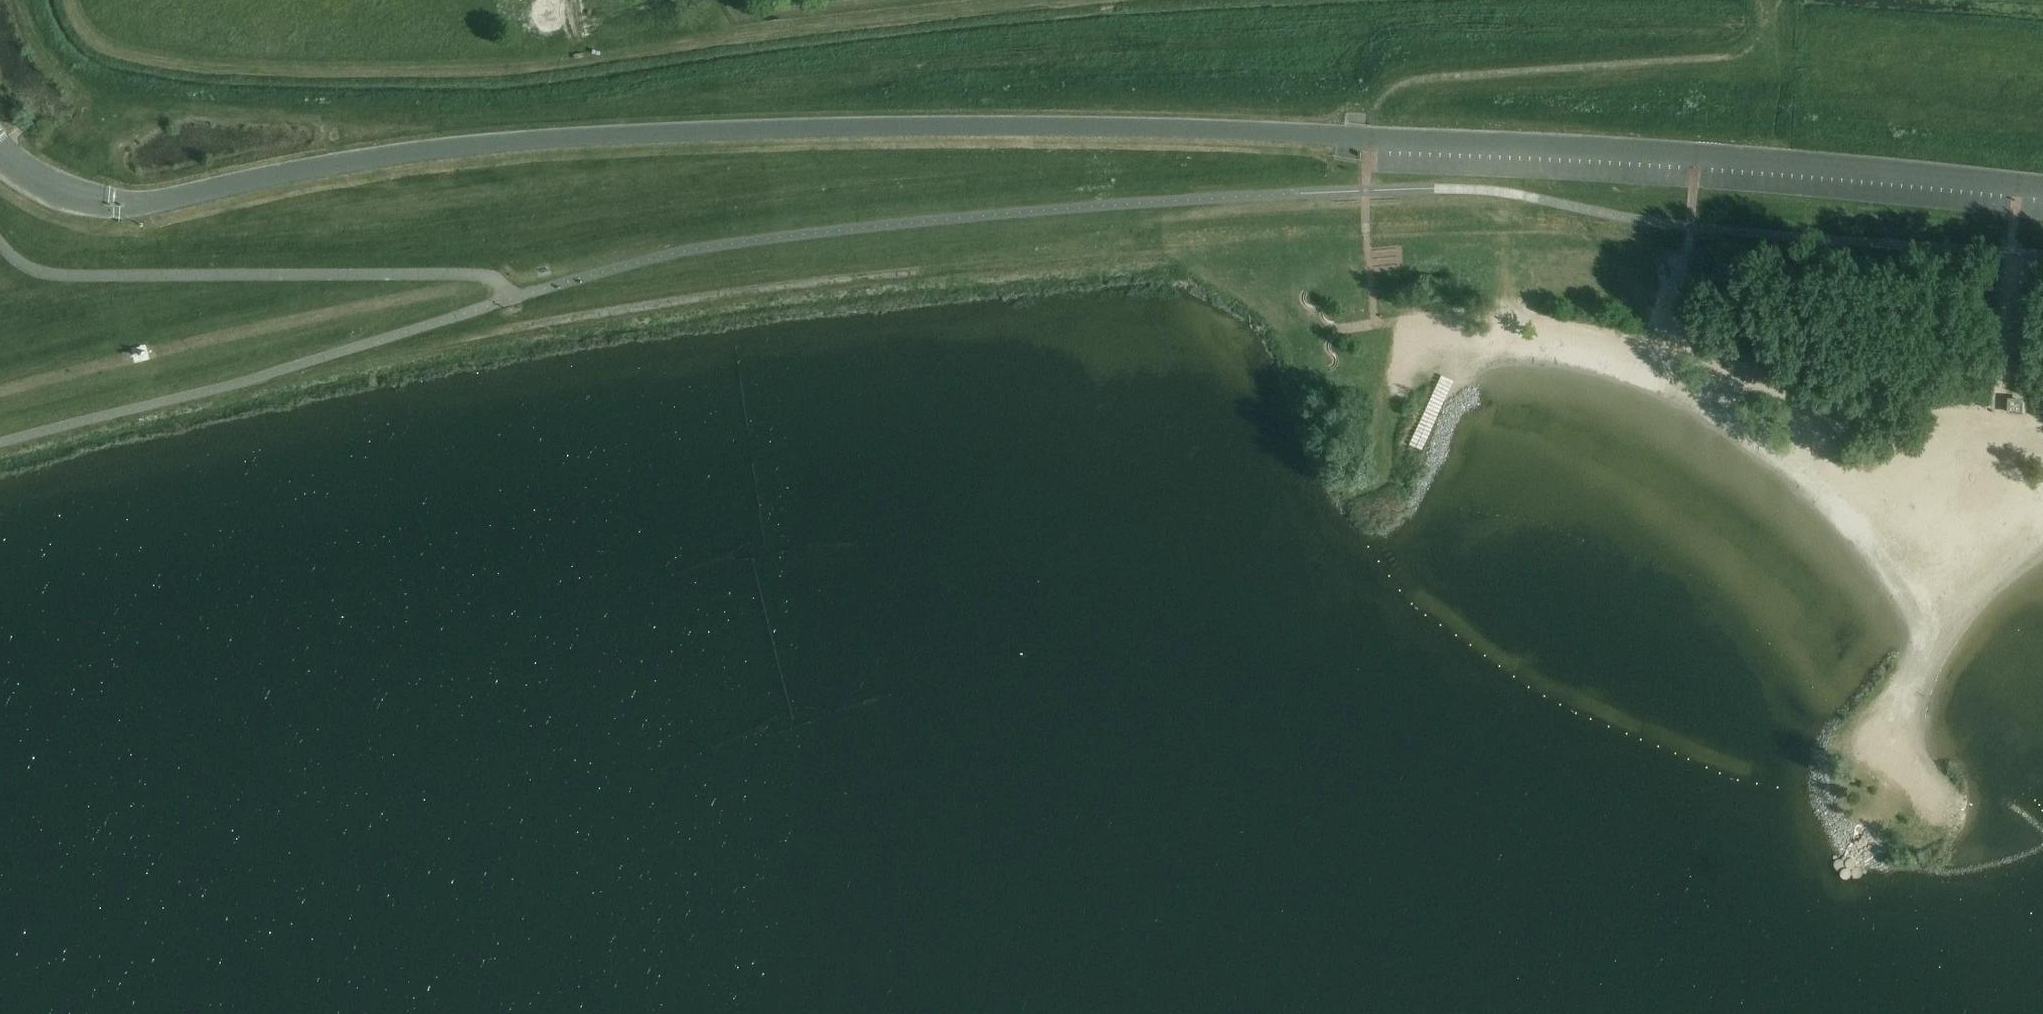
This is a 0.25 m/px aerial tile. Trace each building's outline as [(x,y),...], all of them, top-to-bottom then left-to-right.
[(2020,413),(2021,401),(2009,400),(2009,412),(2020,413)]
